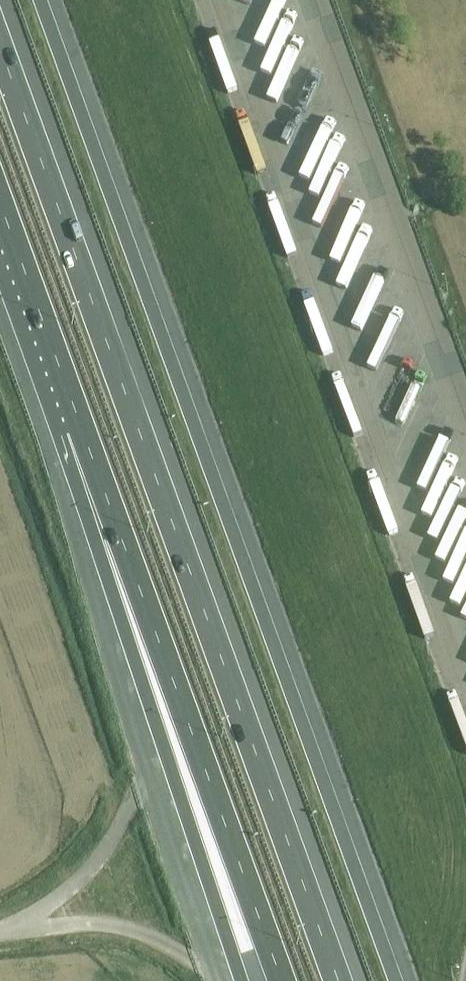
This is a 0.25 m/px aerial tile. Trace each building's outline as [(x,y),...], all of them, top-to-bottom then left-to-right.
[(261,67),(270,70),(292,20),(283,17),(261,67)] [(291,37),(271,87),(280,91),(300,41),(291,37)] [(384,515),(392,512),(373,467),(365,470),(384,515)]
